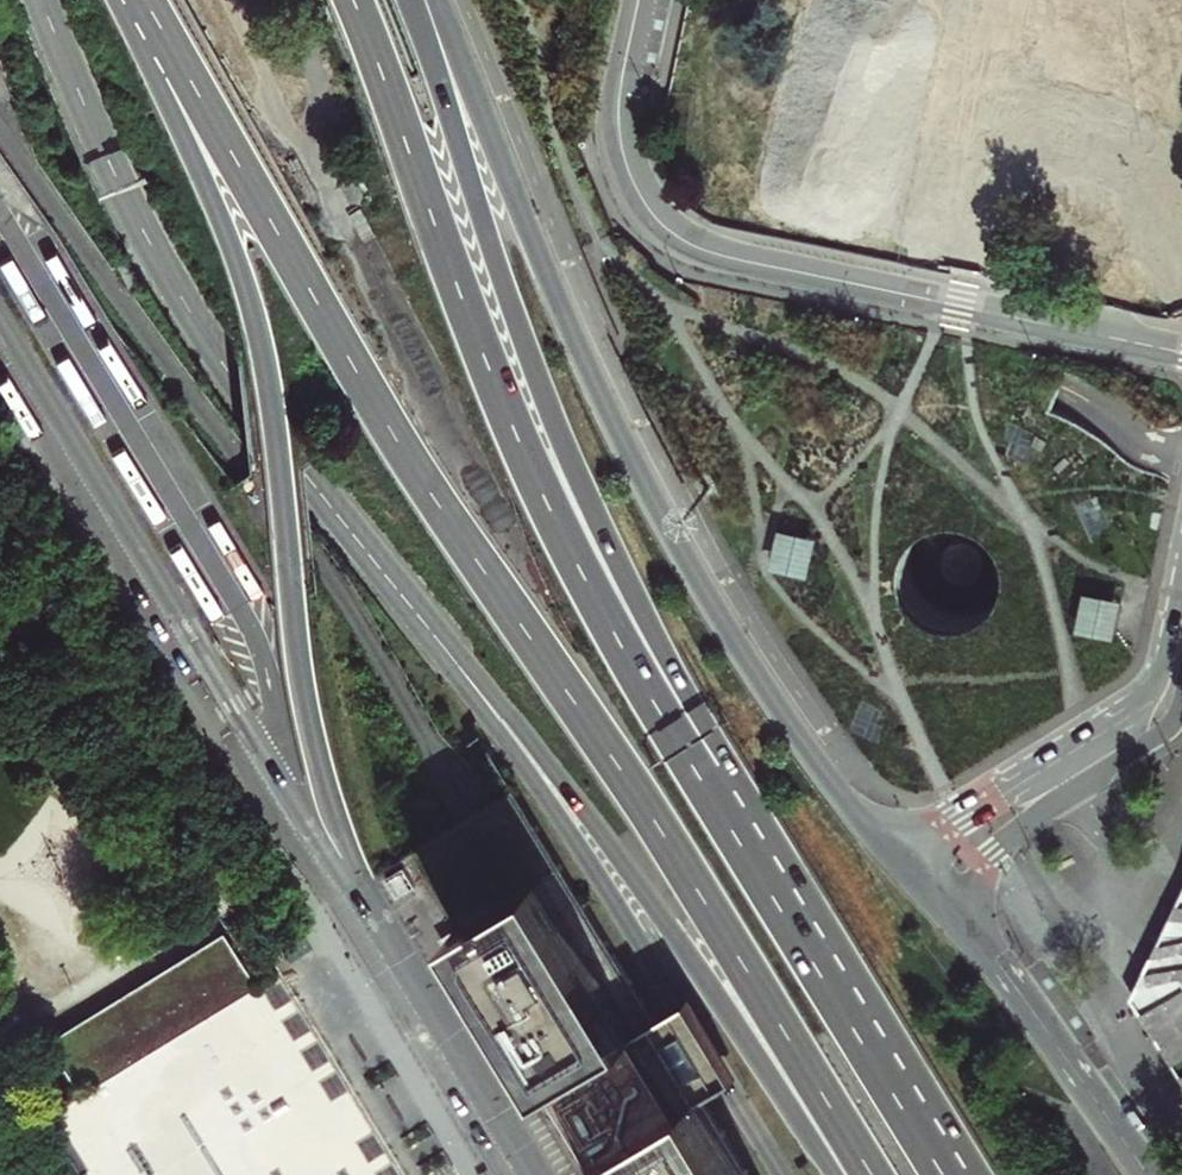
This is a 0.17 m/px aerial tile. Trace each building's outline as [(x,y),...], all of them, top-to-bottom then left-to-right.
[(817,541),(779,532),(774,554),(771,570),(809,579),(817,541)] [(1124,603),(1087,596),(1082,621),(1080,634),(1117,641),(1121,619),(1124,603)] [(700,1094),(655,1020),(561,865),(513,789),(475,812),(408,853),(455,930),(527,1046),(548,1083),(594,1159),(604,1174),(749,1174),(700,1094)] [(1181,982),(1181,890),(1131,998),(1181,982)] [(283,972),(254,924),(15,1067),(46,1118),(81,1174),(404,1174),(283,972)] [(1131,998),(1181,1080),(1181,982),(1131,998)]
